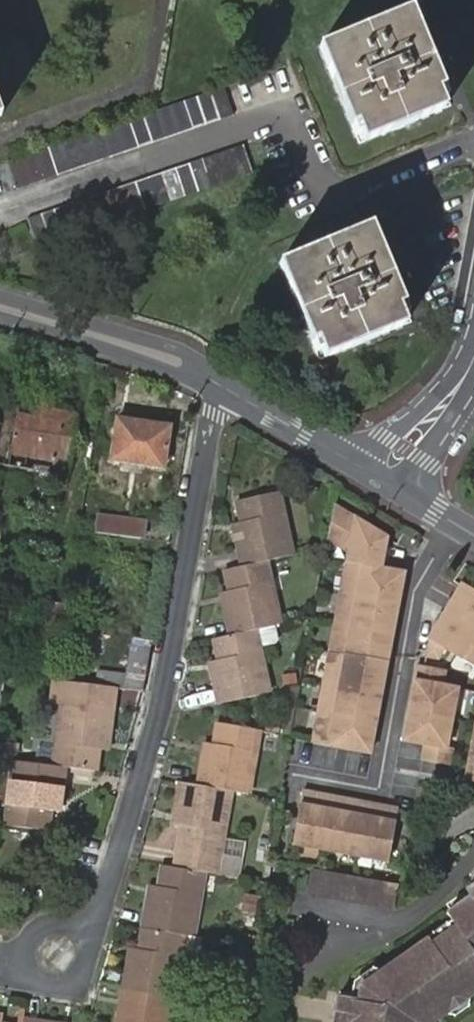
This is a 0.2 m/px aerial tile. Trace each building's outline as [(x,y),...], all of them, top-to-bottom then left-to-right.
[(317,46),(357,144),(449,107),(410,8),(317,46)] [(226,86),(9,160),(18,188),(235,114),(226,86)] [(244,145),(27,219),(37,247),(88,230),(144,211),(254,173),(244,145)] [(278,259),(318,358),(409,323),(370,226),(278,259)] [(33,407),(32,415),(58,419),(60,411),(33,407)] [(58,419),(32,415),(16,413),(9,451),(54,458),(70,460),(74,427),(77,413),(60,411),(58,419)] [(117,417),(116,423),(143,427),(144,421),(117,417)] [(143,427),(116,423),(111,459),(162,466),(169,425),(144,421),(143,427)] [(265,561),(290,556),(276,491),(235,501),(240,522),(243,533),(233,534),(241,567),(265,561)] [(383,539),(332,506),(326,538),(347,549),(312,744),(369,755),(401,574),(378,569),(383,539)] [(144,538),(146,521),(99,515),(97,532),(144,538)] [(231,524),(233,534),(243,533),(240,522),(231,524)] [(255,631),(279,625),(265,561),(241,567),(223,571),(227,590),(230,601),(222,603),(228,636),(255,631)] [(461,587),(427,641),(444,651),(473,669),(473,595),(461,587)] [(220,593),(222,603),(230,601),(227,590),(220,593)] [(63,634),(68,602),(55,600),(50,633),(63,634)] [(219,703),(269,692),(255,631),(228,636),(212,639),(216,658),(219,669),(211,671),(219,703)] [(147,674),(153,640),(133,637),(128,673),(147,674)] [(444,651),(427,641),(424,659),(437,662),(444,651)] [(209,660),(211,671),(219,669),(216,658),(209,660)] [(444,671),(416,667),(402,742),(424,746),(421,762),(448,767),(451,748),(445,747),(456,686),(441,684),(444,671)] [(102,670),(100,685),(115,686),(145,690),(147,674),(128,673),(102,670)] [(100,685),(56,680),(52,701),(62,702),(54,765),(65,766),(96,770),(98,750),(99,740),(108,741),(115,686),(100,685)] [(232,790),(248,793),(259,730),(217,723),(213,744),(211,753),(203,752),(198,784),(232,790)] [(463,779),(473,781),(473,724),(463,779)] [(107,750),(108,741),(99,740),(98,750),(107,750)] [(211,753),(213,744),(205,742),(203,752),(211,753)] [(65,766),(54,765),(14,760),(5,824),(48,830),(51,809),(52,800),(61,801),(65,766)] [(204,871),(218,873),(232,790),(198,784),(181,782),(175,814),(183,815),(181,825),(173,866),(204,871)] [(396,810),(301,793),(292,842),(388,858),(396,810)] [(52,800),(51,809),(59,809),(61,801),(52,800)] [(183,815),(175,814),(173,825),(181,825),(183,815)] [(184,933),(193,935),(204,871),(173,866),(162,864),(158,885),(157,895),(147,894),(142,926),(184,933)] [(344,873),(310,866),(305,887),(393,905),(396,884),(375,880),(368,878),(363,877),(344,873)] [(149,884),(147,894),(157,895),(158,885),(149,884)] [(263,912),(265,895),(247,893),(245,909),(263,912)] [(448,913),(453,922),(364,984),(360,1002),(343,1000),(339,1021),(435,1021),(473,993),(473,896),(448,913)] [(123,989),(173,997),(184,933),(142,926),(138,948),(136,959),(128,958),(123,989)] [(130,947),(128,958),(136,959),(138,948),(130,947)] [(173,997),(123,989),(117,1021),(169,1021),(173,997)] [(343,1000),(332,1000),(329,1021),(339,1021),(343,1000)]
